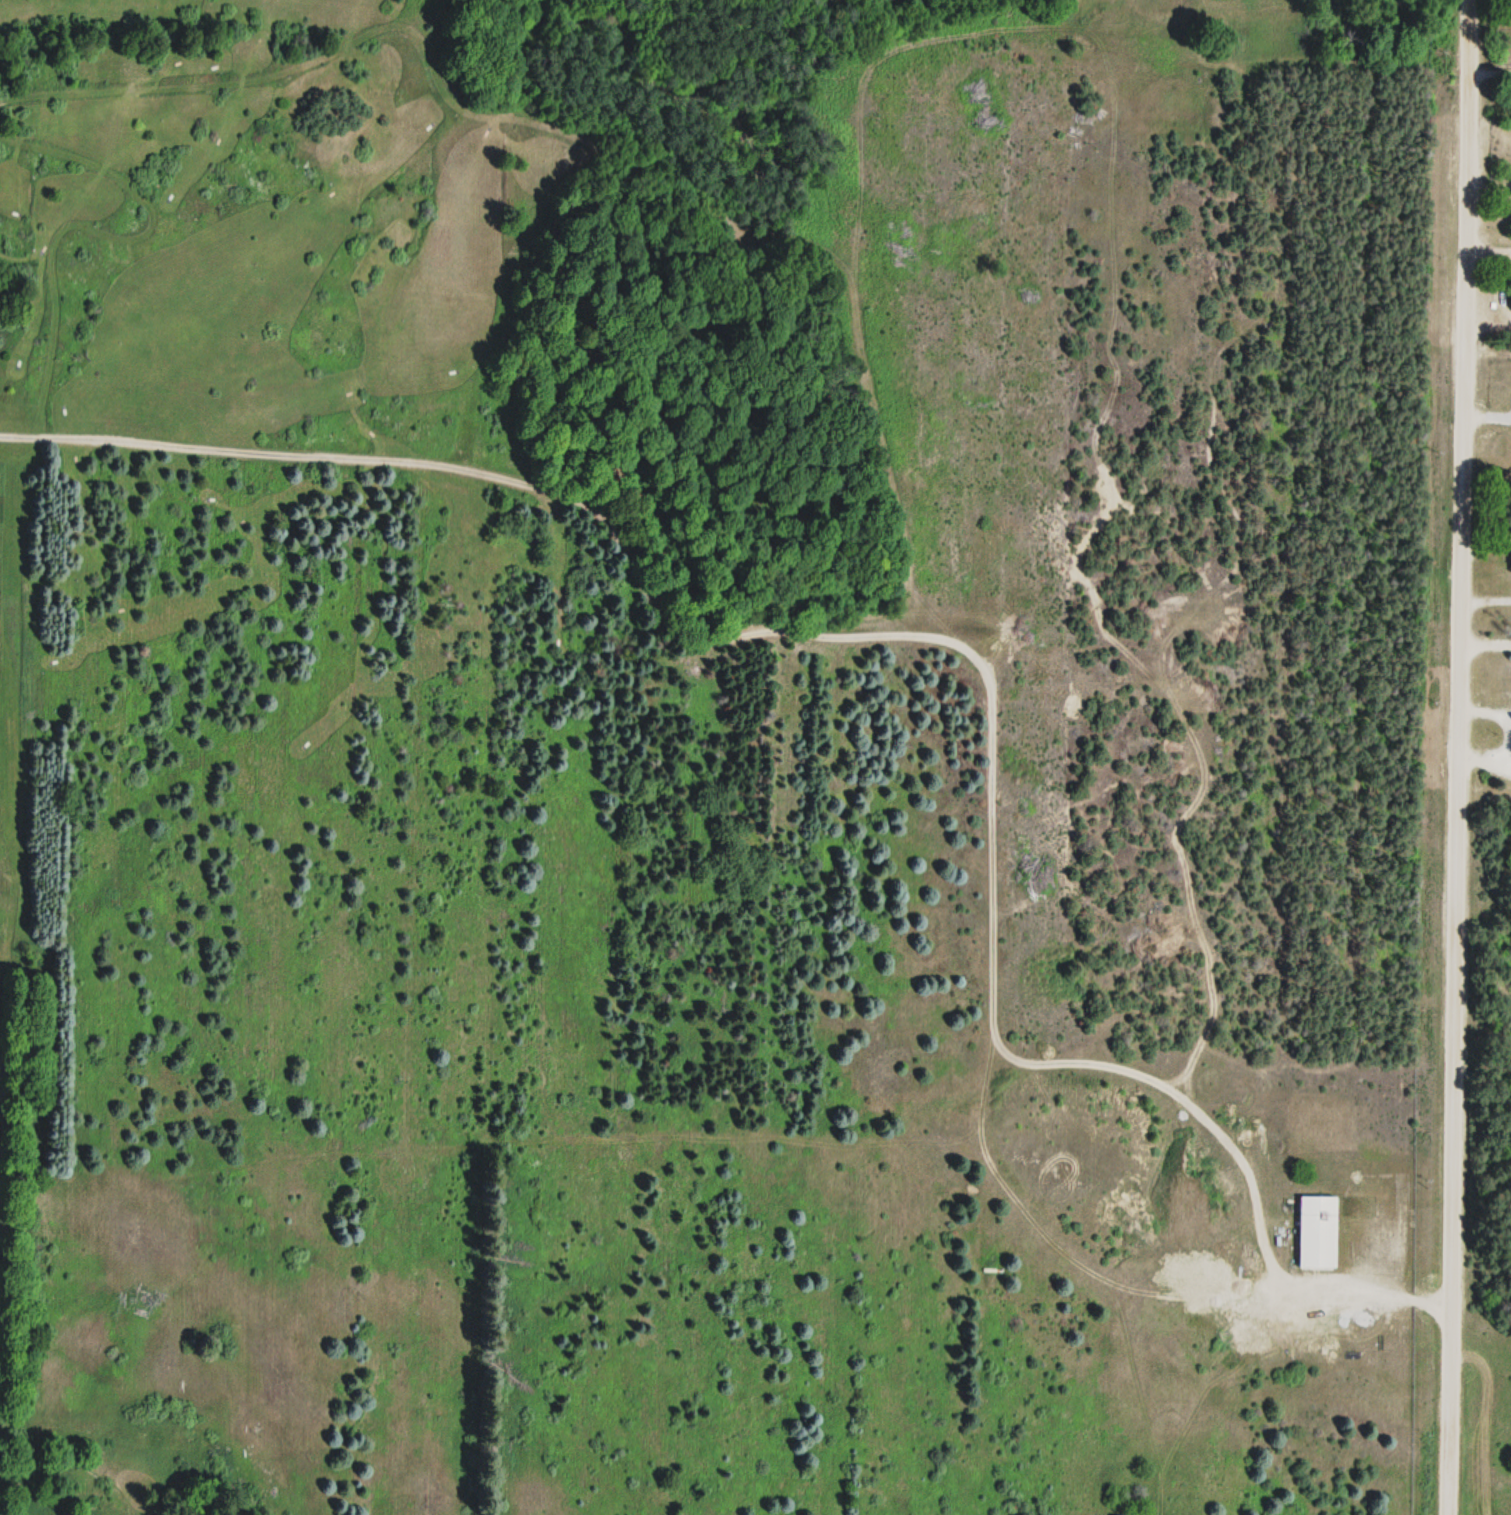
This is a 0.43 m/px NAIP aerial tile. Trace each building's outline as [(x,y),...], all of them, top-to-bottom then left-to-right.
[(1337,1271),(1337,1198),(1299,1198),(1299,1271),(1337,1271)]
